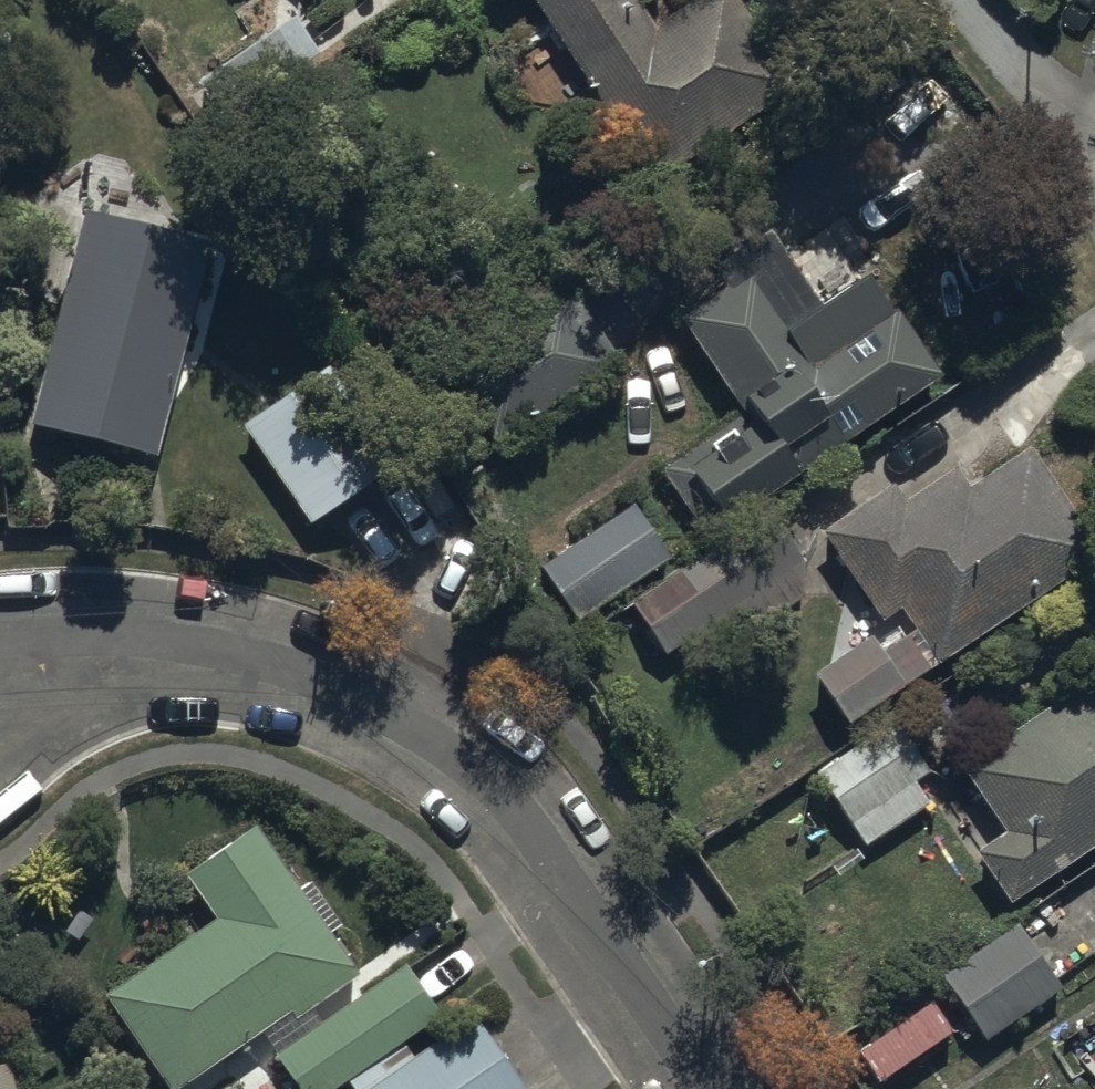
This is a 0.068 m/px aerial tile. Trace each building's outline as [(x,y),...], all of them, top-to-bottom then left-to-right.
[(656,171),(797,76),(745,0),(679,0),(655,16),(645,0),(543,0),(656,171)] [(325,56),(297,13),(197,77),(225,121),(325,56)] [(158,451),(211,234),(70,196),(16,416),(158,451)] [(717,440),(692,456),(729,511),(804,462),(788,437),(833,408),(848,432),(941,372),(869,261),(874,258),(846,214),(789,251),(771,224),(716,260),(729,280),(684,309),(751,411),(741,417),(737,412),(710,429),(717,440)] [(335,349),(241,419),(314,519),(409,449),(335,349)] [(822,519),(880,602),(895,591),(915,619),(884,642),(870,622),(815,660),(854,716),(1094,546),(1094,535),(1029,442),(969,485),(955,465),(906,499),(887,473),(822,519)] [(669,549),(634,495),(533,560),(568,614),(669,549)] [(803,553),(771,501),(627,591),(664,651),(715,619),(728,639),(804,591),(803,553)] [(970,840),(1005,892),(1094,830),(1094,656),(953,753),(999,820),(970,840)] [(903,718),(818,770),(860,839),(929,797),(916,777),(933,767),(903,718)] [(256,817),(186,864),(218,911),(108,985),(173,1081),(289,1003),(296,1015),(363,970),(334,926),(343,920),(311,872),(299,880),(256,817)] [(1018,914),(936,968),(979,1033),(1061,979),(1018,914)] [(403,1038),(444,1011),(411,961),(277,1050),(303,1088),(322,1088),(348,1072),(403,1038)] [(348,1072),(359,1088),(529,1088),(476,1009),(412,1051),(403,1038),(348,1072)] [(12,1050),(0,1052),(0,1088),(20,1088),(12,1050)] [(217,1088),(241,1088),(232,1077),(217,1088)]
